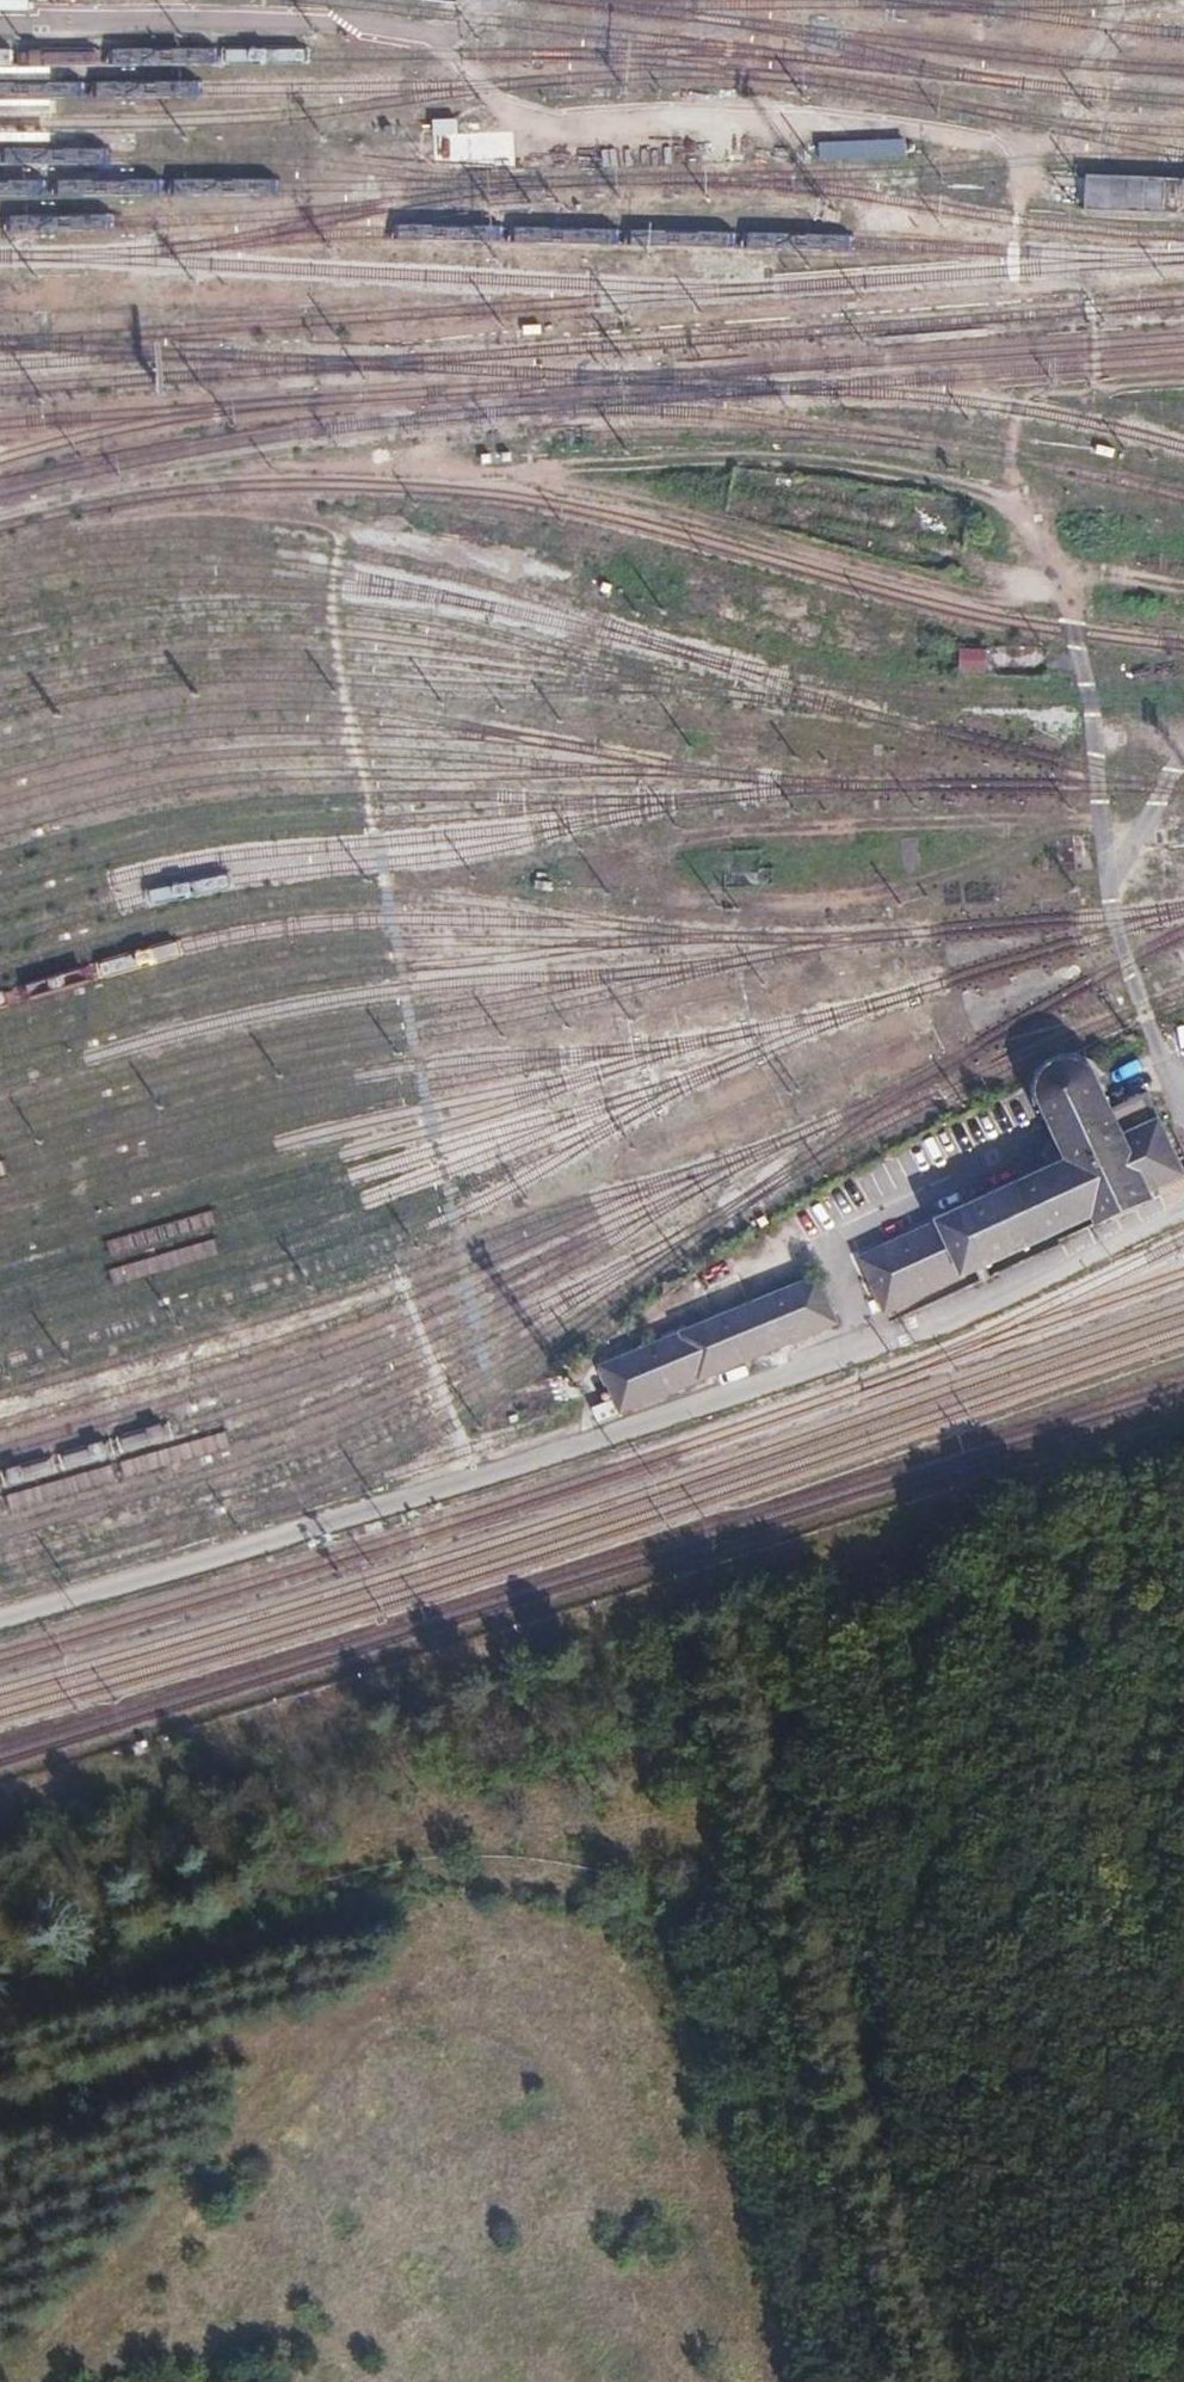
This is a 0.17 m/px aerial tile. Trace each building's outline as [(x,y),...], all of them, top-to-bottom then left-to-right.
[(1089,175),(1088,202),(1121,202),(1121,175),(1089,175)] [(962,675),(990,674),(989,647),(961,648),(962,675)] [(1063,1163),(1088,1221),(1148,1195),(1109,1109),(1094,1076),(1077,1059),(1060,1059),(1045,1065),(1039,1075),(1036,1089),(1036,1099),(1063,1163)] [(1148,1195),(1183,1181),(1183,1153),(1157,1090),(1109,1109),(1148,1195)] [(1063,1163),(857,1258),(887,1317),(1088,1221),(1063,1163)] [(837,1327),(818,1276),(599,1363),(618,1413),(837,1327)]
